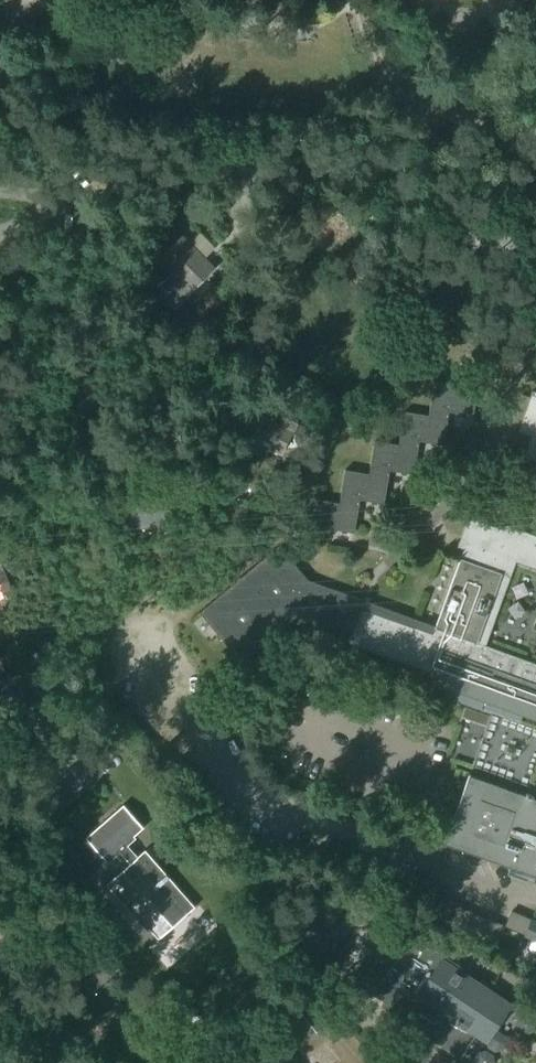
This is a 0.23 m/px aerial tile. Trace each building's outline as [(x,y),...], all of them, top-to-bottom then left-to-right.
[(181,235),(156,260),(173,277),(171,278),(188,295),(215,268),(181,235)] [(219,286),(201,304),(210,314),(229,295),(219,286)] [(187,308),(180,314),(187,321),(194,315),(187,308)] [(23,329),(9,335),(15,349),(29,343),(23,329)] [(457,386),(433,382),(428,416),(403,412),(398,445),(374,441),(368,475),(344,470),(338,504),(314,500),(309,530),(328,534),(329,530),(353,534),(359,500),(383,504),(389,471),(413,475),(418,441),(443,445),(448,412),(473,416),(478,386),(458,382),(457,386)] [(531,391),(517,432),(524,435),(525,434),(531,436),(523,457),(535,462),(535,393),(531,391)] [(299,441),(305,428),(284,417),(280,424),(263,416),(251,439),(281,454),(290,437),(299,441)] [(163,492),(119,504),(126,533),(155,526),(156,530),(172,526),(163,492)] [(504,525),(502,530),(467,518),(456,547),(461,549),(434,626),(308,580),(279,546),(199,613),(242,663),(297,616),(349,635),(347,643),(435,675),(432,684),(535,721),(535,664),(486,645),(516,562),(535,570),(535,536),(504,525)] [(14,559),(1,564),(5,574),(18,569),(14,559)] [(12,592),(5,574),(1,564),(0,564),(0,598),(12,592)] [(465,707),(461,717),(486,726),(490,716),(465,707)] [(535,799),(468,775),(443,844),(535,878),(535,797),(535,799)] [(141,825),(120,801),(82,835),(104,860),(116,849),(126,861),(103,882),(143,928),(146,927),(156,939),(194,906),(154,860),(150,864),(138,850),(134,854),(122,841),(141,825)] [(494,946),(503,925),(458,906),(450,927),(494,946)] [(531,919),(511,911),(504,927),(524,935),(523,937),(535,942),(535,922),(531,919)] [(419,949),(394,932),(359,985),(383,1002),(381,1006),(460,1059),(475,1035),(484,1040),(506,1007),(458,975),(461,969),(432,950),(422,943),(419,949)]
